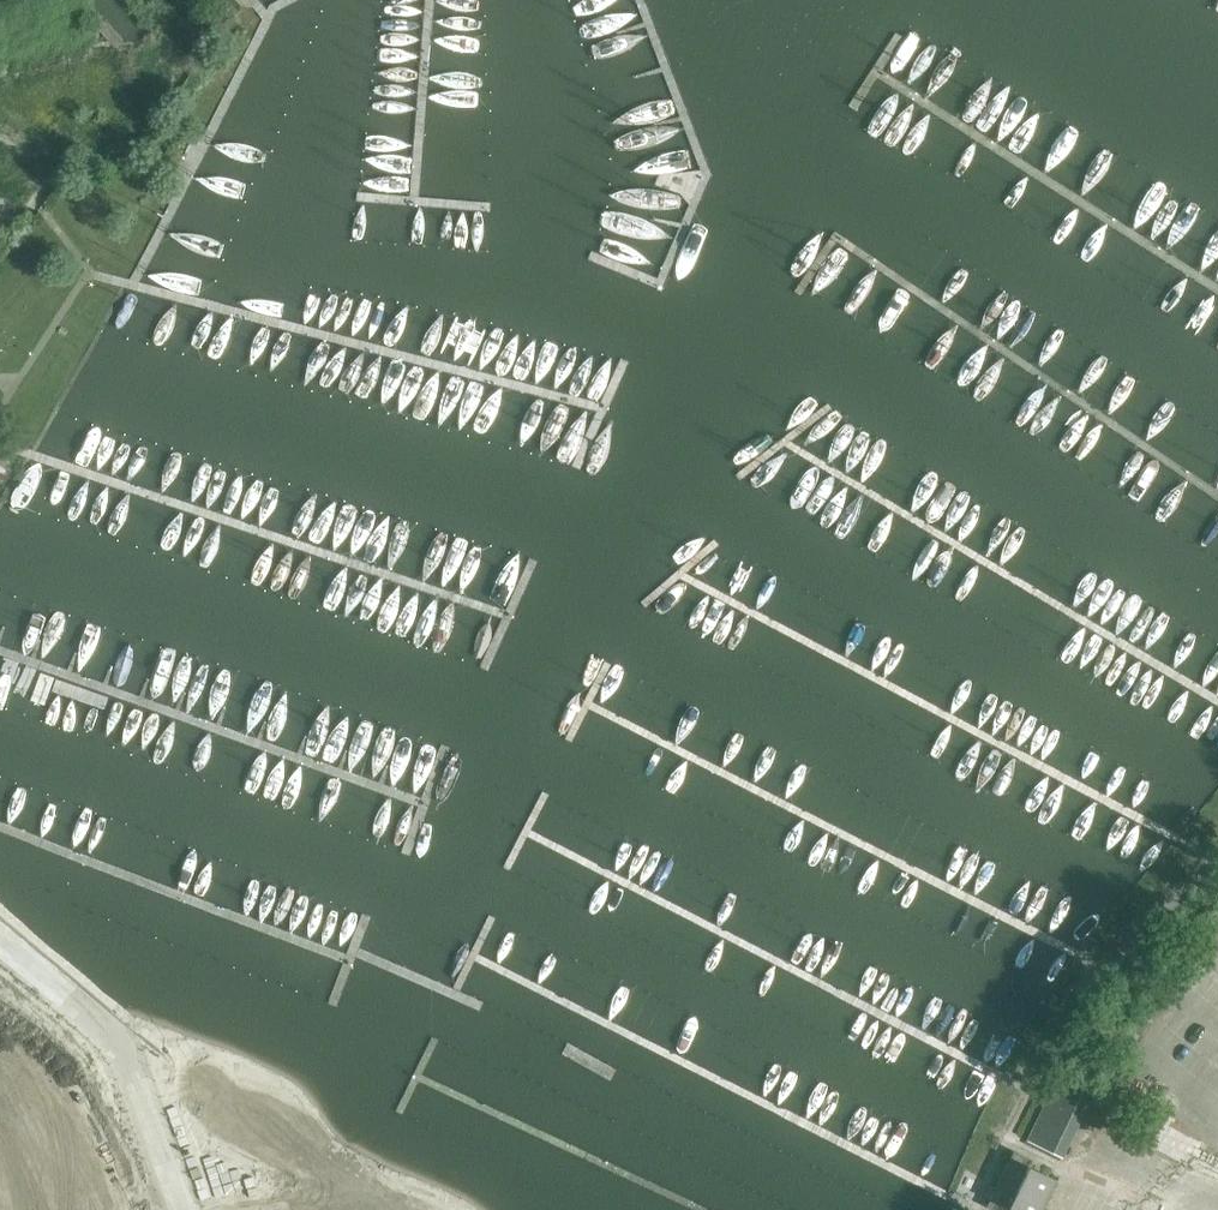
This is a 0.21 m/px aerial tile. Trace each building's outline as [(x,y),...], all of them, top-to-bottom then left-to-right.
[(1061,1076),(1031,1140),(1065,1157),(1083,1121),(1100,1129),(1102,1124),(1126,1075),(1107,1066),(1094,1093),(1061,1076)] [(1056,1180),(1031,1169),(1034,1163),(1013,1154),(986,1209),(1041,1209),(1056,1180)] [(9,1175),(0,1170),(0,1209),(5,1209),(9,1175)]
